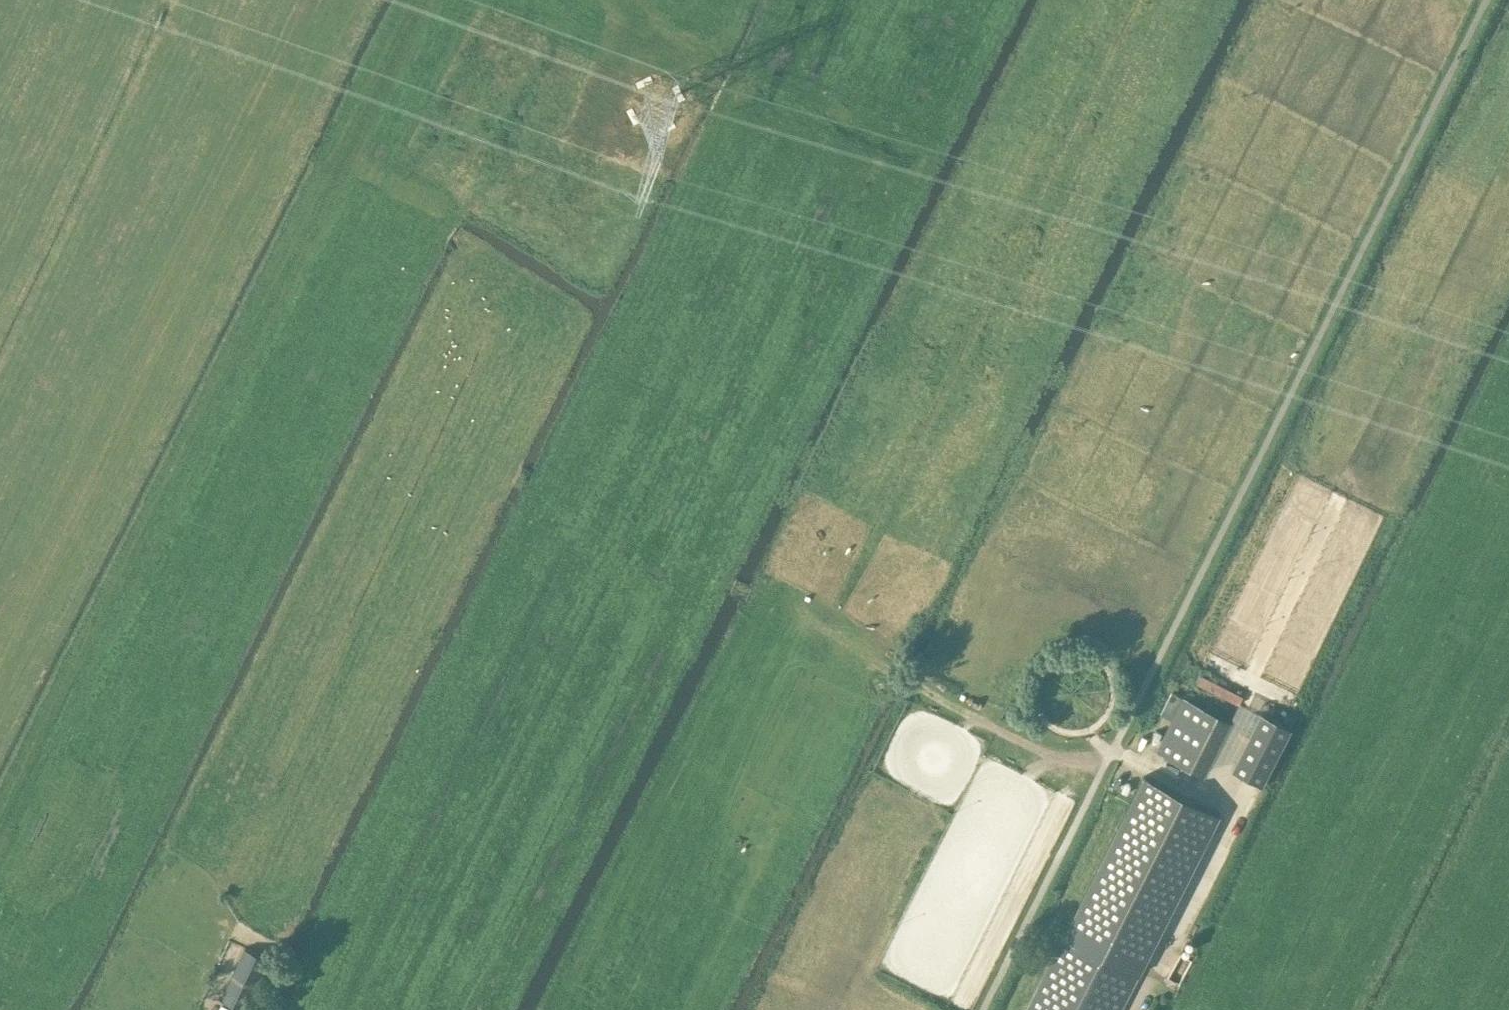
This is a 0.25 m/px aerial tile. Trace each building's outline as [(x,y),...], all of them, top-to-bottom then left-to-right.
[(1238,700),(1197,680),(1188,696),(1229,717),(1238,700)] [(1172,719),(1182,698),(1171,692),(1160,713),(1172,719)] [(1260,712),(1231,769),(1262,785),(1291,727),(1260,712)] [(1026,1009),(1120,1009),(1219,813),(1144,776),(1026,1009)] [(243,1009),(267,958),(245,948),(221,999),(243,1009)]
